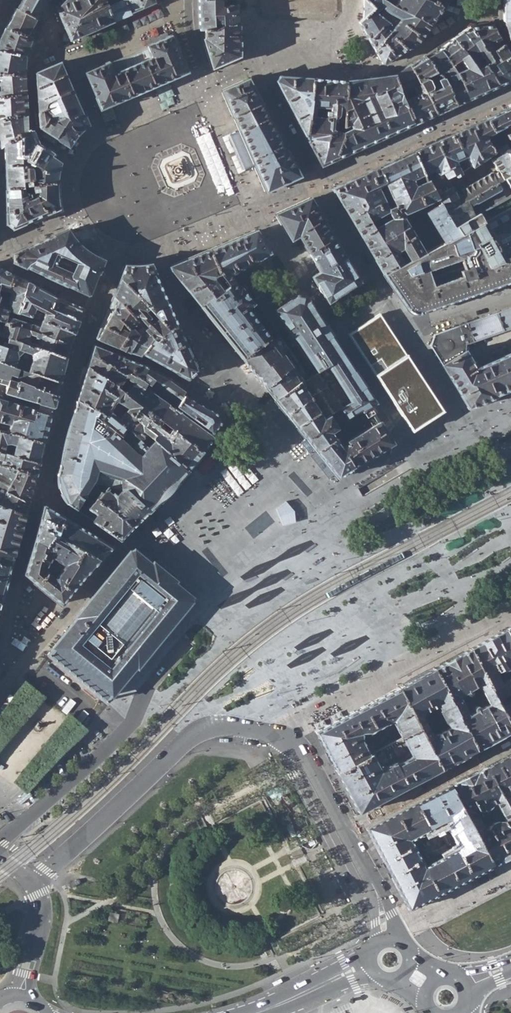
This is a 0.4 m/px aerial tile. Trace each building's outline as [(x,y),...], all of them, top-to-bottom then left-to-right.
[(15,7),(36,19),(46,1),(47,0),(22,0),(22,1),(15,7)] [(113,21),(107,7),(122,0),(65,0),(56,10),(70,40),(113,21)] [(154,0),(123,0),(122,0),(107,7),(113,21),(156,3),(154,0)] [(204,30),(211,30),(220,27),(238,26),(237,7),(230,7),(230,4),(225,4),(225,0),(198,0),(198,31),(204,30)] [(363,18),(358,22),(382,64),(383,64),(417,44),(429,26),(395,0),(363,0),(363,18)] [(429,26),(443,7),(428,0),(395,0),(429,26)] [(510,22),(510,0),(503,0),(502,22),(510,22)] [(15,7),(5,29),(26,36),(36,19),(15,7)] [(510,44),(510,22),(502,22),(509,38),(510,44)] [(471,27),(468,27),(483,59),(488,56),(486,51),(501,44),(492,25),(471,27)] [(237,44),(238,26),(220,27),(211,30),(204,30),(204,39),(202,40),(211,68),(238,57),(238,44),(237,44)] [(468,27),(459,33),(473,59),(476,58),(480,65),(477,67),(489,89),(497,86),(483,59),(468,27)] [(24,57),(31,38),(26,36),(5,29),(0,38),(0,51),(24,57)] [(459,33),(451,39),(462,61),(465,67),(479,94),(489,89),(477,67),(474,68),(470,60),(473,59),(459,33)] [(181,62),(175,48),(170,36),(146,46),(147,48),(138,51),(153,86),(186,73),(181,61),(181,62)] [(451,39),(451,38),(435,48),(445,65),(447,69),(466,100),(479,94),(465,67),(462,61),(451,39)] [(501,44),(486,51),(488,56),(483,59),(497,86),(510,79),(510,62),(501,44)] [(423,57),(433,76),(441,72),(445,82),(440,85),(454,105),(466,100),(447,69),(445,65),(435,48),(423,57)] [(24,75),(25,57),(24,57),(0,51),(0,74),(24,75)] [(138,51),(116,60),(132,95),(153,86),(138,51)] [(437,79),(436,80),(433,76),(423,57),(408,65),(435,114),(454,105),(440,85),(437,79)] [(99,109),(132,95),(116,60),(108,64),(108,62),(84,72),(95,98),(94,98),(99,109)] [(78,133),(88,124),(83,113),(82,113),(61,62),(35,73),(39,127),(68,146),(75,137),(78,133)] [(435,114),(408,65),(393,75),(413,124),(435,114)] [(25,94),(24,75),(0,74),(0,97),(25,94)] [(360,79),(346,81),(343,118),(357,150),(381,139),(385,137),(413,124),(393,75),(383,76),(374,77),(360,79)] [(275,82),(305,137),(311,79),(278,77),(275,82)] [(357,150),(343,118),(346,81),(311,79),(305,137),(321,166),(357,150)] [(233,117),(239,131),(267,119),(259,105),(260,105),(247,80),(221,91),(233,117)] [(26,116),(25,94),(0,97),(0,120),(26,116)] [(486,118),(492,132),(504,127),(508,124),(510,132),(510,133),(510,107),(486,118)] [(26,124),(26,116),(0,120),(0,149),(27,132),(26,124)] [(486,118),(453,133),(459,147),(463,145),(467,155),(472,165),(492,153),(492,151),(490,144),(488,145),(484,136),(492,132),(486,118)] [(285,152),(267,119),(239,131),(254,165),(265,192),(298,177),(286,152),(285,152)] [(37,149),(34,147),(27,132),(0,149),(0,152),(3,165),(4,188),(20,187),(20,184),(31,184),(31,187),(56,184),(57,175),(59,163),(37,149)] [(254,165),(239,132),(229,136),(243,169),(254,165)] [(455,161),(467,155),(463,145),(459,147),(453,133),(448,135),(455,149),(450,151),(455,161)] [(510,133),(505,135),(510,145),(506,147),(505,145),(497,149),(500,155),(491,159),(496,168),(503,183),(510,178),(510,133)] [(448,135),(437,141),(453,174),(455,177),(461,173),(455,161),(450,151),(455,149),(448,135)] [(437,141),(425,146),(435,167),(437,173),(442,171),(445,178),(446,177),(453,174),(437,141)] [(425,146),(413,151),(422,173),(435,167),(425,146)] [(413,151),(378,168),(385,184),(396,205),(400,214),(402,218),(407,208),(429,202),(432,208),(440,204),(427,180),(426,181),(422,173),(413,151)] [(440,204),(444,212),(456,207),(453,200),(455,199),(455,198),(457,197),(446,177),(445,178),(442,171),(437,173),(435,167),(422,173),(426,181),(427,180),(440,204)] [(332,189),(360,237),(374,229),(369,222),(387,212),(391,219),(400,214),(396,205),(387,209),(377,187),(385,184),(378,168),(332,189)] [(503,183),(496,168),(490,171),(491,172),(461,189),(463,194),(457,197),(455,198),(455,199),(453,200),(456,207),(496,186),(503,183)] [(56,184),(31,187),(31,197),(28,198),(26,196),(21,196),(20,187),(4,188),(5,224),(12,229),(32,220),(32,219),(58,208),(56,200),(55,192),(56,184)] [(452,224),(466,217),(462,207),(466,205),(467,208),(473,205),(498,193),(499,191),(496,186),(456,207),(444,212),(447,216),(452,224)] [(503,199),(509,196),(504,186),(502,187),(500,194),(503,199)] [(477,212),(503,199),(500,194),(475,207),(477,212)] [(309,253),(333,239),(310,199),(276,214),(290,239),(298,235),(309,253)] [(425,212),(443,242),(458,234),(452,224),(447,216),(444,212),(440,204),(432,208),(425,212)] [(475,213),(477,212),(475,207),(473,205),(467,208),(466,205),(462,207),(466,217),(475,213)] [(414,314),(415,314),(416,314),(423,311),(510,280),(510,206),(479,221),(475,213),(466,217),(452,224),(458,234),(443,242),(439,244),(427,250),(423,252),(383,273),(409,312),(414,314)] [(423,252),(402,218),(400,214),(391,219),(374,229),(360,237),(381,273),(383,273),(423,252)] [(25,267),(87,295),(88,294),(96,272),(98,272),(102,259),(91,255),(88,253),(85,251),(77,244),(72,237),(66,230),(55,235),(55,236),(25,249),(24,249),(13,254),(13,258),(13,262),(25,268),(25,267)] [(255,231),(209,250),(219,275),(228,285),(234,282),(229,275),(258,258),(268,253),(255,231)] [(423,240),(427,250),(439,244),(434,235),(423,240)] [(358,279),(343,256),(333,239),(309,253),(319,270),(312,275),(327,300),(358,279)] [(187,290),(199,305),(223,288),(228,285),(219,275),(209,250),(169,266),(171,270),(186,290),(187,290)] [(124,265),(119,279),(168,330),(177,325),(162,292),(161,292),(155,277),(155,276),(150,265),(139,266),(132,266),(124,265)] [(0,269),(0,270),(0,289),(8,291),(13,275),(0,269)] [(27,282),(13,275),(8,291),(10,292),(7,301),(10,303),(8,310),(18,313),(18,312),(27,282)] [(119,279),(113,296),(134,318),(136,316),(145,326),(143,327),(144,329),(148,333),(152,338),(168,330),(119,279)] [(55,297),(27,282),(18,312),(38,320),(41,321),(50,324),(51,325),(73,333),(78,320),(50,308),(55,297)] [(218,328),(242,358),(269,338),(268,336),(270,335),(271,334),(274,332),(276,330),(272,325),(242,285),(237,288),(234,282),(228,285),(223,288),(199,305),(213,323),(218,328)] [(118,348),(128,353),(141,334),(144,329),(143,327),(134,318),(113,296),(108,311),(129,328),(118,348)] [(284,324),(276,330),(274,332),(276,334),(276,335),(278,334),(280,333),(282,331),(283,330),(311,311),(333,341),(344,357),(345,356),(307,298),(302,297),(297,296),(275,311),(284,324)] [(83,308),(55,297),(50,308),(78,320),(83,308)] [(8,310),(10,303),(7,301),(0,298),(0,308),(8,310)] [(497,312),(503,330),(510,328),(510,307),(497,312)] [(69,345),(73,333),(51,325),(50,324),(41,321),(39,328),(34,325),(11,318),(12,315),(35,322),(38,320),(18,312),(18,313),(8,310),(0,308),(0,320),(69,345)] [(98,341),(118,348),(129,328),(108,311),(98,339),(98,341)] [(290,350),(300,363),(310,376),(315,373),(319,369),(320,370),(325,367),(347,397),(343,400),(345,405),(342,407),(329,416),(335,425),(361,409),(372,425),(379,421),(374,412),(376,411),(372,404),(375,402),(345,356),(344,357),(333,341),(311,311),(283,330),(282,331),(280,333),(278,334),(276,335),(278,334),(280,336),(282,335),(290,346),(292,349),(290,350)] [(497,312),(466,322),(473,341),(503,330),(497,312)] [(134,318),(143,327),(145,326),(136,316),(134,318)] [(69,345),(0,320),(0,336),(66,358),(69,345)] [(430,344),(443,366),(465,350),(466,343),(473,341),(466,322),(434,333),(430,344)] [(218,328),(213,323),(208,326),(213,332),(218,328)] [(197,370),(177,325),(168,330),(152,338),(153,339),(141,353),(187,379),(189,377),(192,374),(196,371),(197,370)] [(356,344),(412,431),(427,422),(442,412),(386,325),(362,340),(356,344)] [(140,356),(141,353),(153,339),(152,338),(148,333),(145,338),(141,334),(128,353),(140,356)] [(276,335),(288,348),(290,346),(282,335),(280,336),(278,334),(276,335)] [(255,375),(268,365),(268,366),(283,355),(281,352),(271,337),(270,335),(268,336),(269,338),(242,358),(246,363),(252,371),(255,375)] [(274,335),(271,337),(281,352),(288,348),(276,335),(274,335)] [(19,368),(59,382),(66,358),(0,336),(0,362),(19,368)] [(123,392),(135,401),(142,388),(142,387),(143,386),(155,394),(167,377),(147,366),(137,362),(125,358),(94,346),(87,366),(97,370),(107,375),(115,380),(123,389),(123,392)] [(283,355),(292,369),(299,364),(290,350),(283,355)] [(443,366),(447,373),(469,358),(465,350),(443,366)] [(510,388),(510,352),(475,367),(469,358),(447,373),(467,407),(469,408),(510,388)] [(255,375),(265,387),(292,369),(283,355),(268,366),(268,365),(255,375)] [(6,385),(7,385),(9,379),(10,375),(17,377),(19,368),(0,362),(0,383),(6,385)] [(300,382),(308,379),(299,364),(292,369),(300,382)] [(85,404),(99,412),(96,416),(120,434),(126,427),(141,439),(149,429),(135,417),(142,407),(135,401),(123,392),(123,389),(115,380),(107,375),(97,370),(87,366),(79,390),(77,399),(85,404)] [(56,395),(59,382),(19,368),(17,377),(18,377),(19,380),(56,395)] [(275,400),(300,382),(292,369),(265,387),(266,389),(273,397),(275,400)] [(294,424),(295,425),(337,400),(317,372),(315,373),(315,374),(308,379),(300,382),(275,400),(277,402),(282,408),(284,412),(286,413),(292,422),(294,424)] [(155,394),(177,408),(185,395),(186,393),(185,390),(167,377),(155,394)] [(53,406),(56,395),(19,380),(18,381),(9,379),(7,385),(6,385),(4,393),(39,403),(52,406),(53,406)] [(177,434),(201,452),(203,451),(212,439),(214,436),(212,434),(211,434),(210,433),(206,431),(199,426),(182,415),(142,388),(135,401),(142,407),(159,420),(177,434)] [(197,396),(192,393),(191,394),(189,398),(195,402),(198,397),(197,396)] [(212,431),(215,428),(219,423),(220,423),(219,421),(216,414),(215,413),(214,412),(207,408),(205,407),(198,403),(195,402),(189,398),(185,395),(177,408),(212,431)] [(0,398),(0,431),(44,442),(51,414),(50,413),(37,409),(0,398)] [(207,401),(201,398),(198,403),(205,407),(207,402),(207,401)] [(65,482),(85,405),(78,401),(76,400),(73,412),(76,413),(71,430),(68,429),(57,475),(58,476),(58,474),(64,476),(65,478),(64,481),(65,482)] [(305,438),(326,425),(323,420),(329,416),(342,407),(337,400),(295,425),(295,426),(300,431),(304,437),(305,438)] [(216,406),(210,403),(209,403),(207,408),(214,412),(216,407),(216,406)] [(121,491),(130,498),(137,504),(142,509),(146,513),(161,497),(177,480),(189,468),(153,437),(156,433),(149,429),(141,439),(126,427),(120,434),(96,416),(99,412),(85,404),(85,405),(65,482),(66,486),(64,487),(63,488),(64,489),(64,490),(65,490),(66,490),(67,489),(69,494),(71,495),(72,497),(81,503),(80,504),(81,504),(86,497),(85,497),(93,486),(103,493),(107,486),(121,491)] [(153,437),(189,468),(192,464),(201,452),(177,434),(159,420),(142,407),(135,417),(149,429),(156,433),(153,437)] [(221,412),(216,414),(219,421),(224,419),(225,417),(222,412),(221,412)] [(326,425),(331,432),(337,428),(335,425),(329,416),(323,420),(326,425)] [(393,443),(379,421),(372,425),(347,440),(338,427),(337,428),(331,432),(330,433),(334,439),(335,439),(353,467),(393,443)] [(223,427),(221,426),(219,423),(215,428),(218,432),(220,432),(223,428),(223,427)] [(314,449),(315,450),(327,444),(327,443),(334,439),(330,433),(331,432),(326,425),(305,438),(306,439),(314,449)] [(0,431),(0,451),(39,463),(44,442),(0,431)] [(203,451),(207,455),(217,443),(212,439),(203,451)] [(309,453),(314,449),(306,439),(301,443),(309,453)] [(337,478),(353,467),(335,439),(334,439),(327,443),(327,444),(315,450),(316,451),(317,452),(325,462),(326,464),(334,474),(337,478)] [(39,463),(0,451),(0,457),(4,460),(2,467),(18,471),(35,475),(39,463)] [(197,469),(207,455),(203,451),(201,452),(192,464),(197,469)] [(317,452),(316,451),(311,456),(320,466),(325,462),(317,452)] [(329,478),(334,474),(326,464),(321,468),(329,478)] [(25,514),(28,503),(30,497),(31,493),(35,475),(18,471),(2,467),(0,466),(0,506),(25,514)] [(66,486),(65,482),(64,481),(65,478),(64,476),(58,474),(58,476),(57,475),(56,477),(56,480),(56,482),(56,484),(57,487),(58,489),(59,493),(61,497),(67,503),(67,502),(68,503),(72,498),(72,497),(71,495),(69,494),(67,489),(66,490),(65,490),(64,490),(64,489),(63,488),(64,487),(66,486)] [(510,482),(510,475),(504,479),(502,480),(502,481),(503,483),(504,484),(505,485),(507,485),(510,482)] [(131,528),(146,513),(142,509),(137,504),(130,498),(121,491),(107,486),(103,493),(93,486),(85,497),(86,497),(131,528)] [(477,495),(477,493),(476,492),(474,491),(471,492),(471,494),(470,496),(469,497),(463,499),(462,501),(463,504),(464,505),(466,506),(475,502),(477,500),(477,499),(477,498),(477,496),(477,495)] [(81,503),(72,497),(72,498),(68,503),(67,502),(67,503),(69,505),(77,510),(81,504),(80,504),(81,503)] [(131,528),(86,497),(81,504),(95,514),(91,520),(120,539),(131,528)] [(287,504),(275,510),(282,525),(295,523),(295,513),(287,504)] [(102,555),(107,551),(112,546),(75,524),(43,505),(23,572),(61,604),(84,576),(96,563),(98,560),(102,555)] [(13,555),(25,514),(0,506),(0,550),(13,555)] [(440,519),(454,512),(455,511),(455,509),(455,508),(454,507),(452,506),(451,506),(437,513),(436,514),(436,516),(436,517),(437,518),(439,519),(440,519)] [(150,516),(146,513),(131,528),(134,532),(150,516)] [(494,525),(494,524),(493,523),(491,523),(490,521),(490,520),(488,520),(486,520),(477,525),(476,527),(477,529),(478,530),(481,531),(486,528),(488,528),(490,529),(491,529),(493,528),(494,525)] [(450,551),(463,544),(464,543),(464,541),(464,540),(463,539),(462,538),(460,538),(446,545),(445,546),(445,548),(446,549),(447,550),(448,551),(450,551)] [(129,552),(129,551),(126,555),(123,558),(75,617),(77,618),(52,648),(53,648),(50,652),(49,651),(46,655),(106,702),(108,699),(111,695),(112,695),(136,666),(138,667),(190,602),(190,601),(191,597),(174,582),(175,580),(174,579),(177,576),(157,559),(154,563),(153,562),(151,564),(133,549),(133,550),(129,552)] [(13,555),(0,550),(0,563),(10,566),(13,555)] [(0,602),(6,580),(10,566),(0,563),(0,602)] [(507,629),(470,649),(492,690),(510,680),(507,674),(499,678),(497,675),(497,672),(502,669),(503,672),(509,669),(507,666),(510,665),(510,638),(507,629)] [(484,694),(492,690),(470,649),(433,668),(455,710),(463,705),(458,696),(464,693),(465,693),(466,694),(467,694),(468,694),(469,693),(470,692),(471,691),(471,690),(471,689),(479,684),(484,694)] [(433,668),(409,681),(398,687),(419,727),(441,768),(476,750),(455,710),(433,668)] [(492,690),(510,725),(510,681),(510,680),(492,690)] [(401,738),(419,727),(398,687),(342,717),(315,731),(336,771),(369,754),(361,738),(361,732),(369,731),(390,720),(392,722),(401,738)] [(476,750),(510,731),(510,725),(492,690),(484,694),(489,703),(481,707),(480,706),(479,705),(478,705),(476,705),(475,705),(474,706),(474,707),(473,708),(474,709),(474,711),(468,714),(463,705),(455,710),(476,750)] [(369,754),(336,771),(357,812),(441,768),(419,727),(401,738),(369,754)] [(510,795),(510,792),(510,791),(510,754),(486,767),(508,807),(510,805),(510,796),(510,795)] [(500,811),(508,807),(486,767),(450,785),(472,826),(485,818),(483,814),(477,817),(474,813),(477,811),(481,811),(484,810),(485,813),(487,812),(486,810),(488,808),(489,807),(491,806),(492,804),(495,802),(500,811)] [(450,785),(365,828),(374,844),(384,864),(414,848),(410,840),(449,820),(456,834),(472,826),(450,785)] [(510,857),(510,814),(508,807),(500,811),(485,818),(472,826),(493,866),(510,857)] [(463,846),(454,850),(469,878),(493,866),(472,826),(456,834),(463,846)] [(414,848),(384,864),(408,910),(469,878),(454,850),(424,866),(414,848)] [(284,976),(274,981),(276,984),(285,979),(284,976)]
